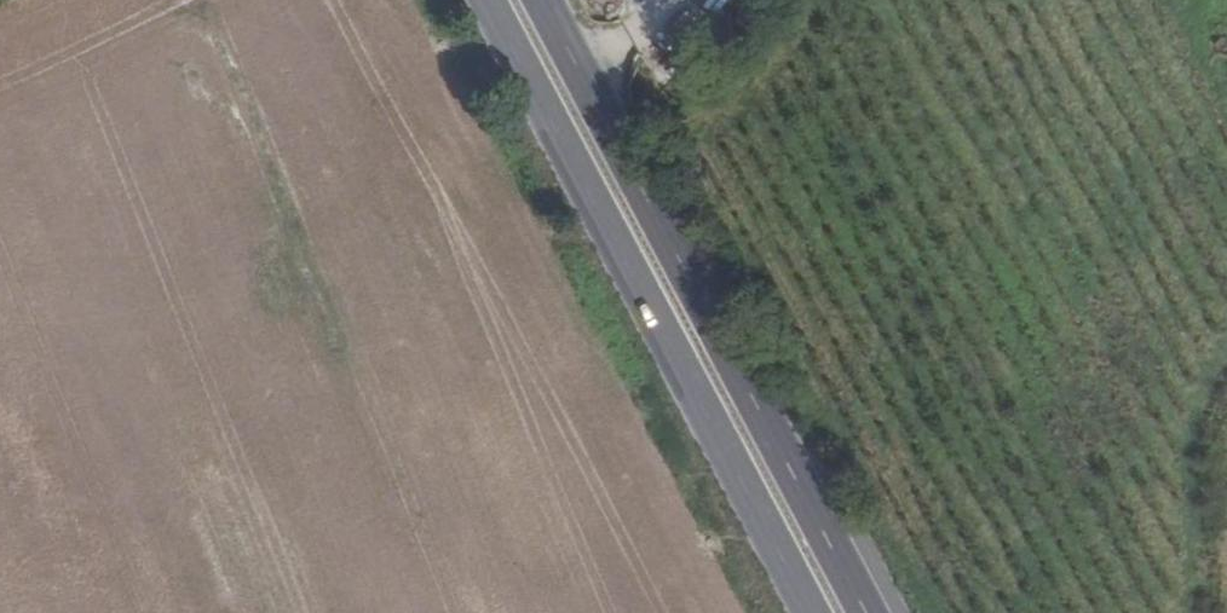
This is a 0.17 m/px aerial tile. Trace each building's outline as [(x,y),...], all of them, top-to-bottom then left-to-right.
[(746,23),(751,35),(766,27),(760,15),(746,23)]
